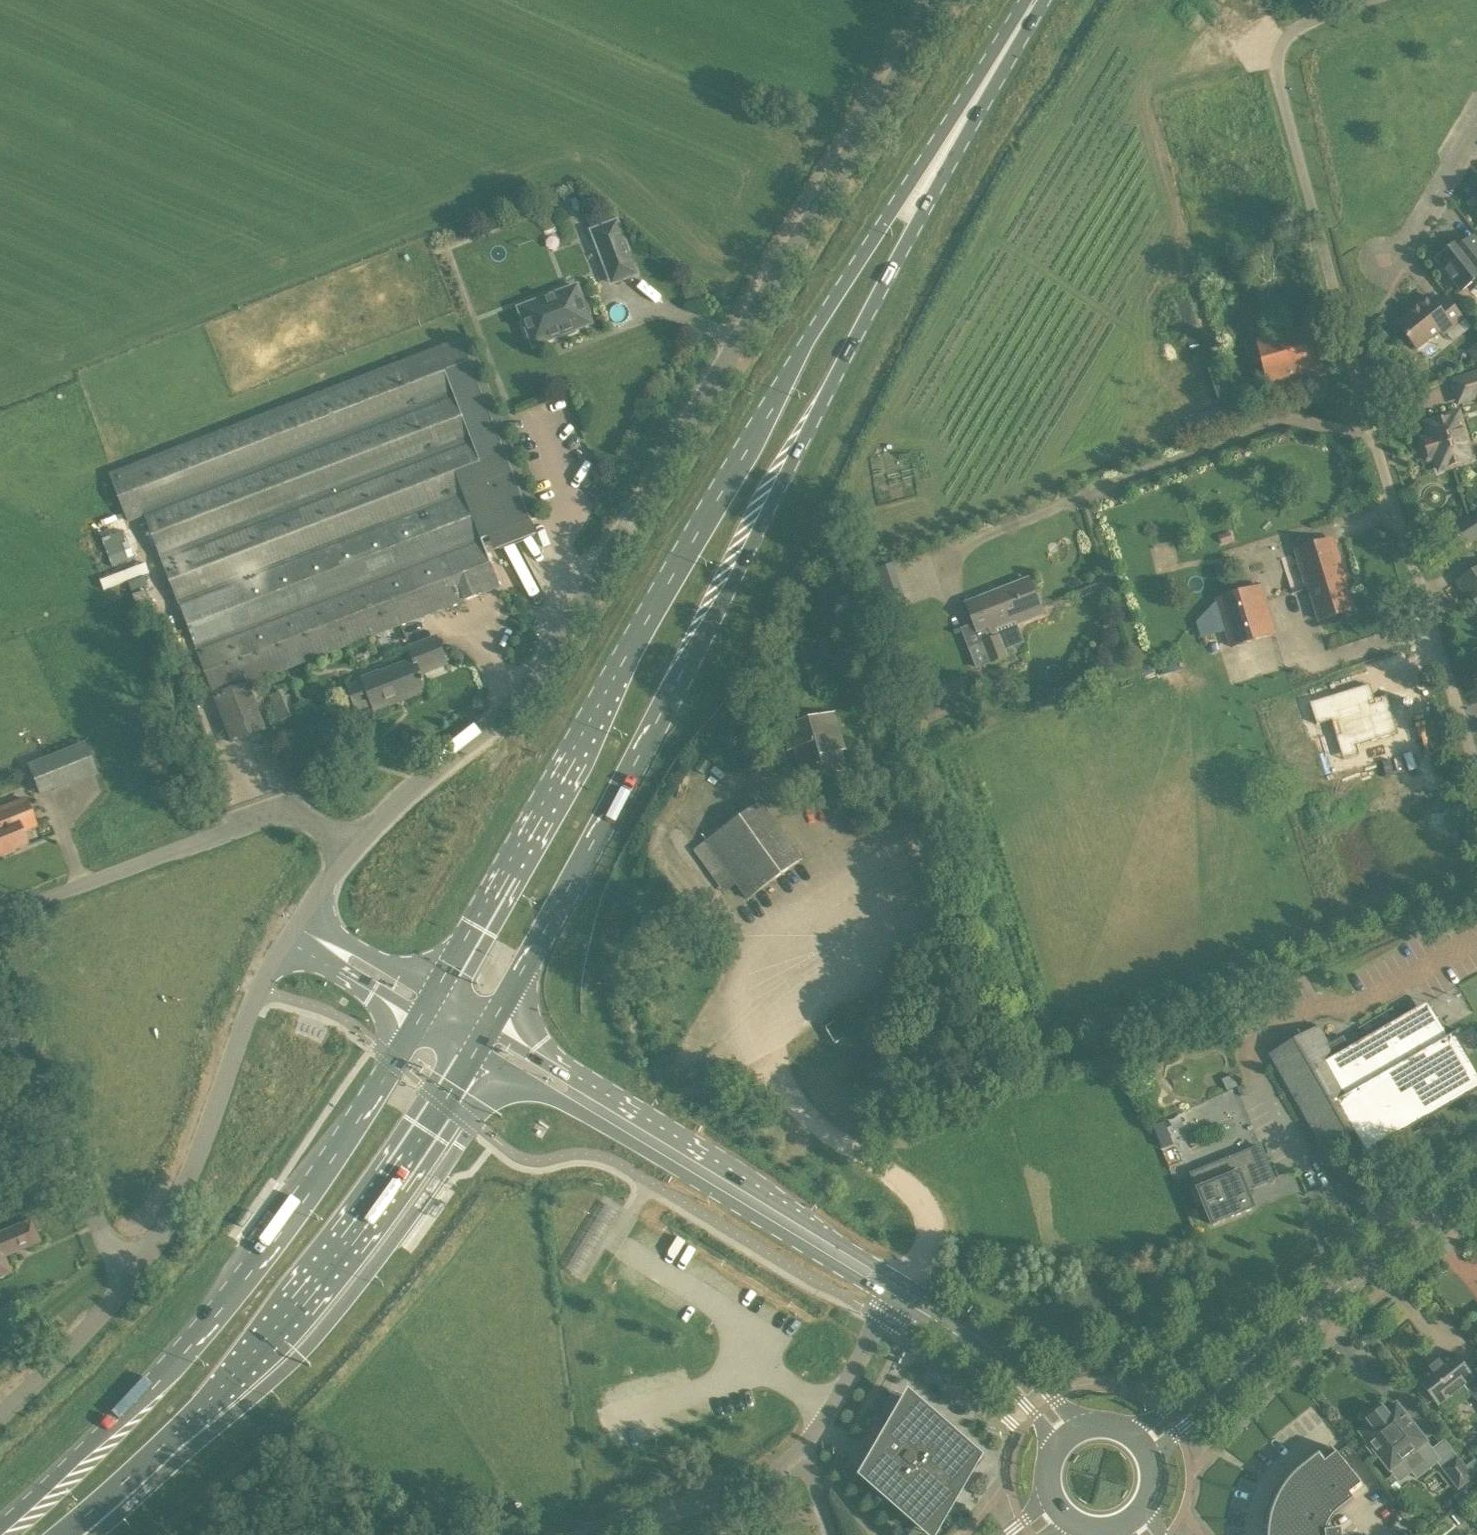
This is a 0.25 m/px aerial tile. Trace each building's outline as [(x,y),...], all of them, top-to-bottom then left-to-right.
[(603,261),(626,252),(614,220),(590,229),(603,261)] [(1461,244),(1437,263),(1462,294),(1476,282),(1476,247),(1469,254),(1461,244)] [(561,299),(558,291),(520,306),(527,323),(524,324),(528,335),(531,334),(534,343),(562,332),(563,335),(574,331),(573,328),(589,322),(585,313),(588,312),(584,301),(581,302),(578,293),(561,299)] [(1437,309),(1429,299),(1416,309),(1419,313),(1399,328),(1418,353),(1444,332),(1453,343),(1472,328),(1465,319),(1462,321),(1447,301),(1437,309)] [(1337,376),(1322,329),(1280,339),(1280,338),(1257,345),(1272,397),(1277,395),(1337,376)] [(538,519),(503,428),(468,337),(113,474),(129,521),(145,515),(162,559),(179,603),(232,744),(265,731),(247,684),(500,587),(481,540),(538,519)] [(1476,407),(1476,370),(1448,379),(1456,406),(1474,401),(1476,408),(1476,407)] [(1473,465),(1460,422),(1459,419),(1427,428),(1431,442),(1423,444),(1429,463),(1437,461),(1441,474),(1473,465)] [(1352,616),(1342,584),(1345,583),(1333,545),(1295,556),(1307,595),(1309,594),(1319,626),(1352,616)] [(1460,590),(1476,618),(1476,580),(1460,590)] [(1018,630),(1043,620),(1029,585),(968,609),(979,637),(1015,623),(1018,630)] [(1229,648),(1276,634),(1262,585),(1215,599),(1229,648)] [(141,617),(154,613),(145,590),(133,595),(141,617)] [(901,590),(880,598),(885,613),(907,605),(901,590)] [(976,669),(1009,656),(1003,641),(970,653),(976,669)] [(422,657),(417,644),(408,648),(413,660),(378,673),(362,680),(362,681),(347,687),(356,711),(372,705),(373,710),(388,704),(388,703),(406,696),(407,697),(423,691),(417,676),(438,667),(432,653),(422,657)] [(950,714),(942,692),(939,684),(917,692),(920,700),(928,722),(950,714)] [(1318,728),(1341,720),(1346,739),(1340,741),(1345,759),(1363,753),(1361,744),(1401,731),(1389,693),(1378,697),(1374,685),(1310,705),(1318,728)] [(285,697),(282,691),(269,696),(276,711),(271,713),(274,720),(278,718),(280,721),(297,714),(289,695),(285,697)] [(847,757),(835,720),(787,735),(793,757),(800,754),(810,787),(848,775),(843,758),(847,757)] [(39,795),(96,772),(83,741),(27,764),(39,795)] [(24,843),(19,830),(34,824),(23,799),(0,808),(0,853),(24,843)] [(760,801),(705,841),(747,900),(802,860),(760,801)] [(1271,1054),(1326,1148),(1354,1131),(1367,1154),(1476,1090),(1476,1071),(1454,1032),(1439,1041),(1425,1049),(1405,1015),(1349,1047),(1347,1042),(1343,1036),(1327,1046),(1318,1031),(1316,1028),(1271,1054)] [(826,1027),(835,1044),(845,1038),(836,1022),(826,1027)] [(1238,1086),(1232,1075),(1222,1079),(1227,1091),(1238,1086)] [(1273,1180),(1260,1146),(1191,1174),(1212,1225),(1254,1208),(1248,1190),(1273,1180)] [(38,1241),(29,1220),(0,1232),(0,1275),(8,1271),(2,1257),(38,1241)] [(1474,1377),(1454,1352),(1440,1363),(1439,1361),(1430,1368),(1431,1370),(1418,1381),(1423,1388),(1418,1392),(1427,1403),(1432,1399),(1438,1406),(1441,1403),(1445,1408),(1467,1390),(1464,1385),(1474,1377)] [(926,1531),(957,1496),(950,1491),(980,1457),(916,1402),(885,1437),(892,1443),(863,1476),(926,1531)] [(1426,1442),(1396,1404),(1385,1413),(1382,1409),(1368,1420),(1371,1424),(1360,1432),(1369,1444),(1366,1446),(1373,1456),(1377,1453),(1390,1470),(1403,1460),(1417,1478),(1440,1460),(1426,1442)] [(1331,1447),(1301,1470),(1294,1477),(1287,1485),(1283,1482),(1276,1493),(1271,1504),(1267,1516),(1265,1528),(1269,1529),(1269,1534),(1342,1534),(1341,1530),(1324,1532),(1319,1532),(1320,1526),(1322,1521),(1325,1516),(1329,1511),(1333,1507),(1361,1486),(1331,1447)] [(1458,1489),(1473,1478),(1457,1457),(1442,1469),(1458,1489)]
